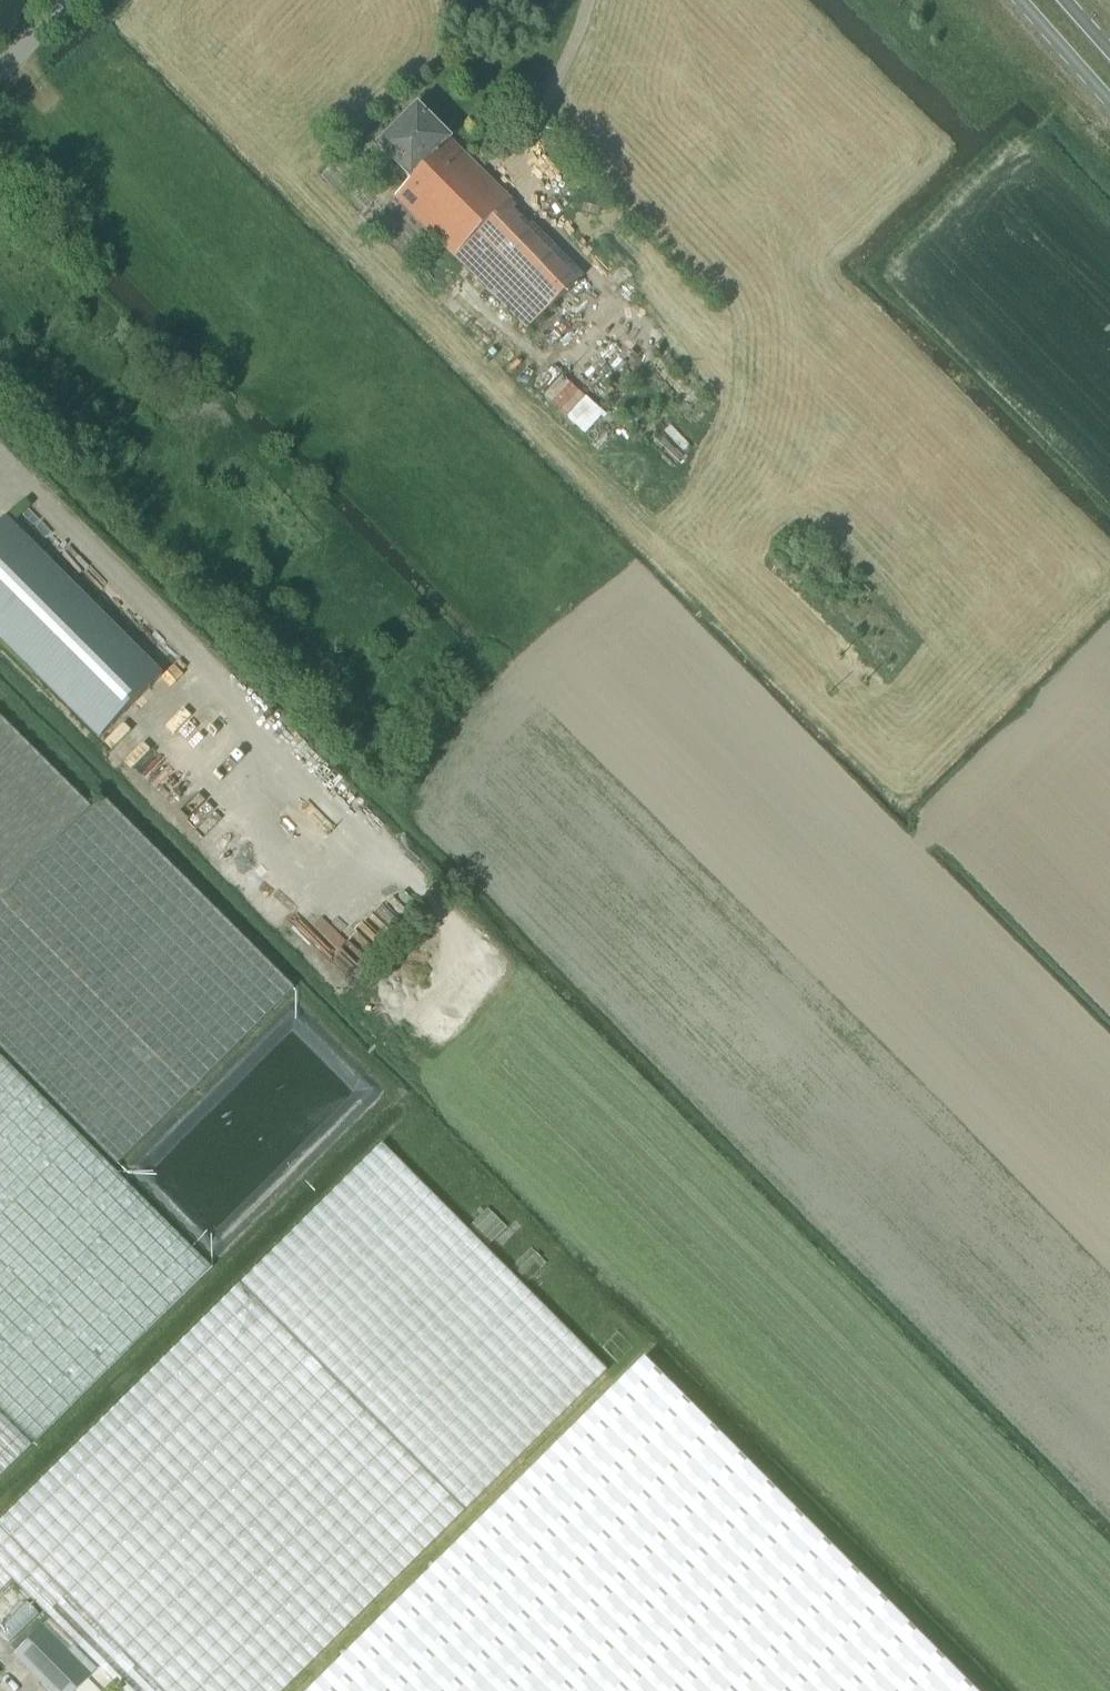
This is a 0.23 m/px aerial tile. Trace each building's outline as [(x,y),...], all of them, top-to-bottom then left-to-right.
[(457,262),(513,209),(515,208),(509,201),(415,108),(376,147),(410,180),(392,197),(457,262)] [(513,209),(457,262),(526,329),(584,275),(531,223),(529,225),(513,209)] [(0,523),(0,642),(98,739),(161,676),(4,519),(0,523)] [(91,809),(0,718),(0,1048),(118,1165),(295,989),(103,797),(91,809)] [(212,1268),(113,1169),(0,1057),(0,1479),(212,1268)] [(0,1523),(0,1596),(12,1583),(44,1615),(64,1595),(160,1690),(284,1690),(605,1371),(379,1145),(0,1523)] [(875,1590),(643,1358),(310,1690),(772,1690),(875,1590)] [(876,1591),(875,1590),(772,1690),(975,1690),(876,1591)] [(49,1690),(104,1690),(112,1683),(113,1682),(123,1690),(160,1690),(64,1595),(44,1615),(50,1621),(14,1656),(49,1690)]
